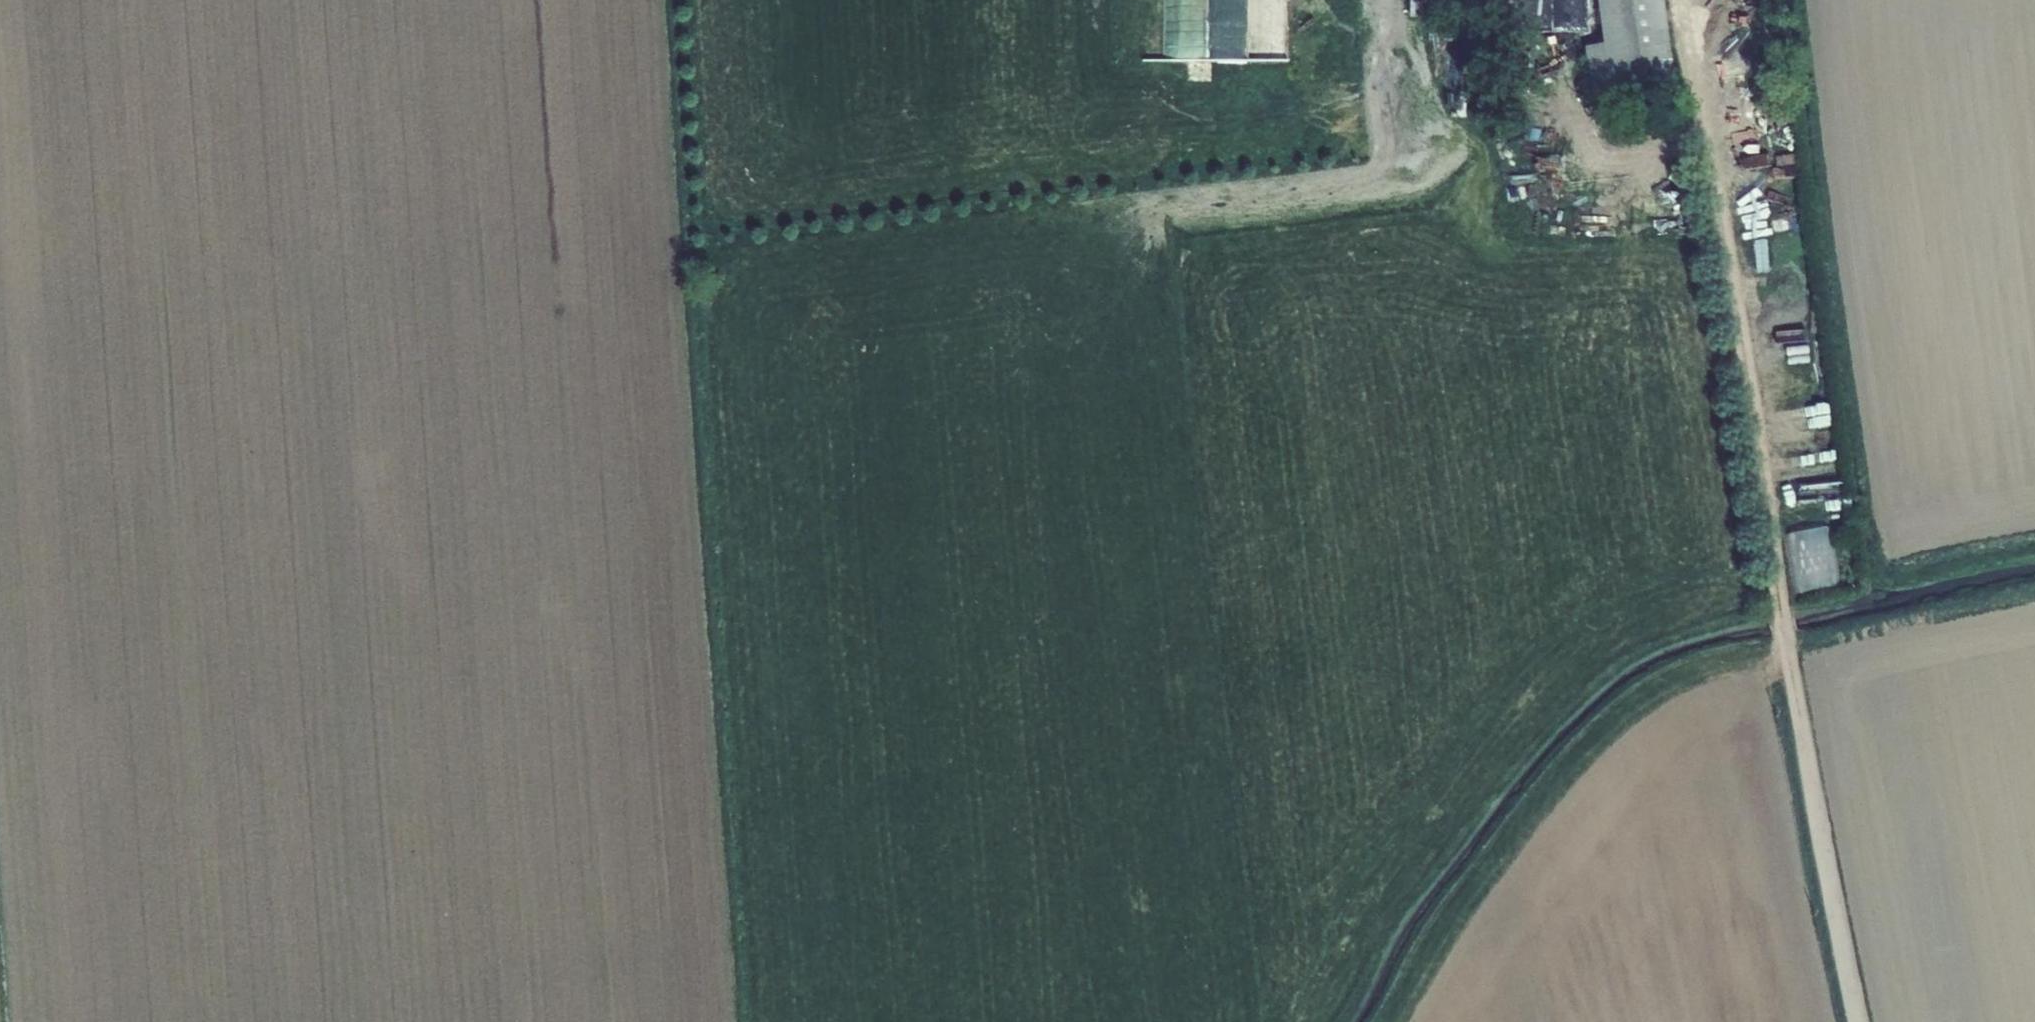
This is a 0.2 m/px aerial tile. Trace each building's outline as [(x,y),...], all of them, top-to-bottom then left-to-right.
[(1409,6),(1412,6),(1411,16),(1514,17),(1514,0),(1409,0),(1409,6)] [(1551,29),(1551,0),(1521,0),(1521,30),(1551,29)] [(1663,0),(1597,0),(1603,44),(1584,46),(1592,98),(1675,86),(1663,0)] [(1740,149),(1790,149),(1789,128),(1740,128),(1740,149)] [(1790,591),(1836,590),(1835,528),(1788,529),(1790,591)]
